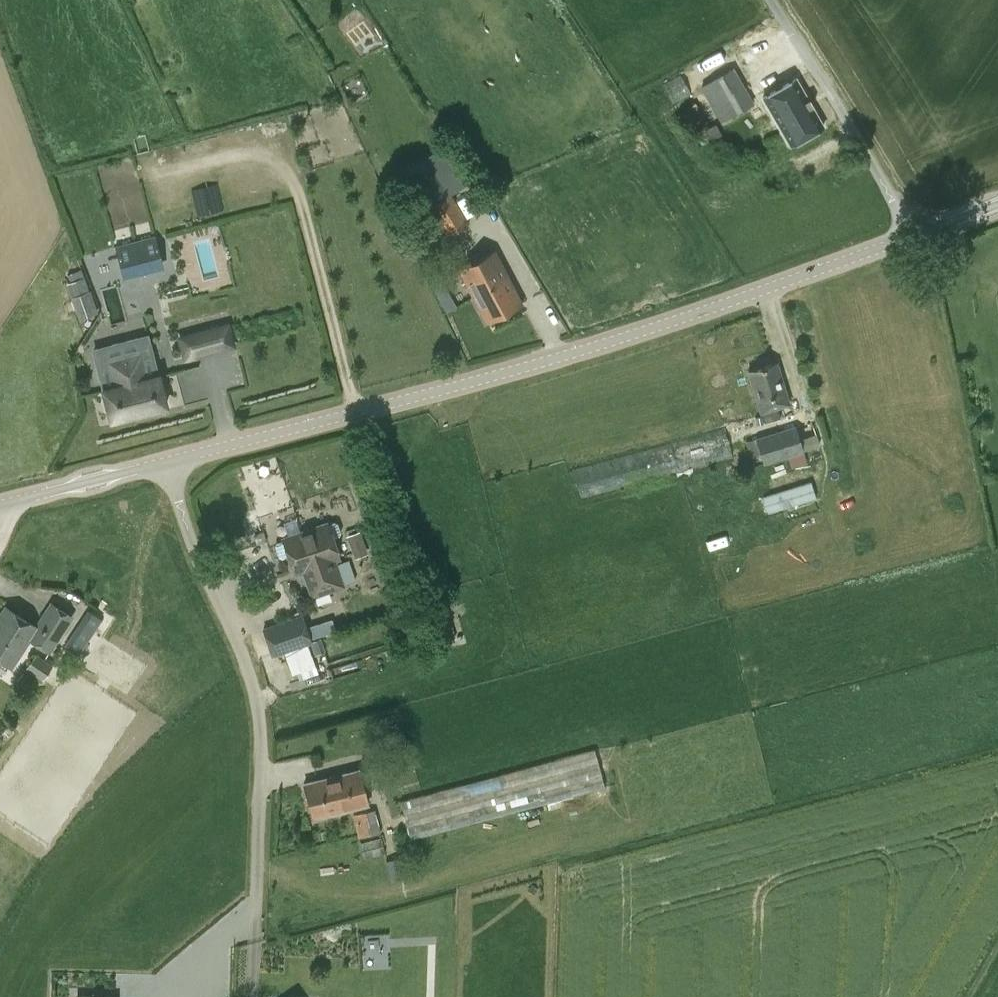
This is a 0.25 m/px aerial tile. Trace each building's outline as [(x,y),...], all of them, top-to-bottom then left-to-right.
[(721,122),(754,103),(733,67),(700,86),(721,122)] [(672,102),(689,93),(680,75),(663,84),(672,102)] [(791,145),(823,127),(795,79),(763,97),(791,145)] [(690,123),(702,145),(721,134),(716,124),(710,127),(695,102),(685,108),(693,122),(690,123)] [(450,194),(469,182),(457,163),(417,188),(448,236),(469,223),(450,194)] [(115,247),(122,272),(162,261),(155,236),(115,247)] [(522,303),(508,276),(494,250),(458,269),(487,322),(522,303)] [(66,283),(80,319),(98,312),(84,276),(66,283)] [(181,337),(187,361),(205,356),(199,333),(181,337)] [(103,390),(111,420),(166,406),(158,375),(144,379),(138,357),(111,364),(117,386),(103,390)] [(760,412),(761,412),(764,422),(780,417),(777,407),(788,403),(776,362),(748,370),(760,412)] [(745,442),(751,458),(760,454),(763,464),(788,456),(791,468),(807,463),(804,452),(795,426),(755,438),(755,439),(745,442)] [(580,500),(733,459),(723,427),(570,468),(580,500)] [(815,486),(806,474),(767,504),(777,516),(815,486)] [(334,560),(339,558),(332,539),(339,537),(341,533),(338,524),(335,522),(327,525),(327,524),(283,539),(284,540),(276,543),(275,546),(278,557),(282,559),(289,557),(295,574),(304,571),(313,596),(343,586),(334,560)] [(263,530),(255,533),(256,536),(258,541),(263,539),(266,538),(263,530)] [(347,538),(355,558),(367,552),(359,533),(347,538)] [(50,601),(35,625),(6,606),(0,615),(0,660),(12,667),(30,640),(50,653),(74,616),(50,601)] [(452,627),(445,602),(427,608),(434,632),(452,627)] [(262,628),(272,657),(311,643),(313,649),(323,646),(318,633),(310,636),(303,614),(262,628)] [(331,619),(318,624),(322,635),(335,630),(331,619)] [(53,665),(36,653),(25,669),(43,681),(53,665)] [(411,839),(605,787),(594,749),(400,801),(411,839)] [(313,818),(368,804),(359,769),(304,783),(313,818)] [(381,832),(375,810),(353,815),(358,838),(381,832)] [(385,853),(381,837),(360,843),(364,859),(385,853)] [(404,877),(399,857),(385,861),(391,881),(404,877)] [(555,870),(550,866),(546,870),(551,875),(555,870)] [(365,965),(387,964),(385,933),(363,934),(365,965)]
